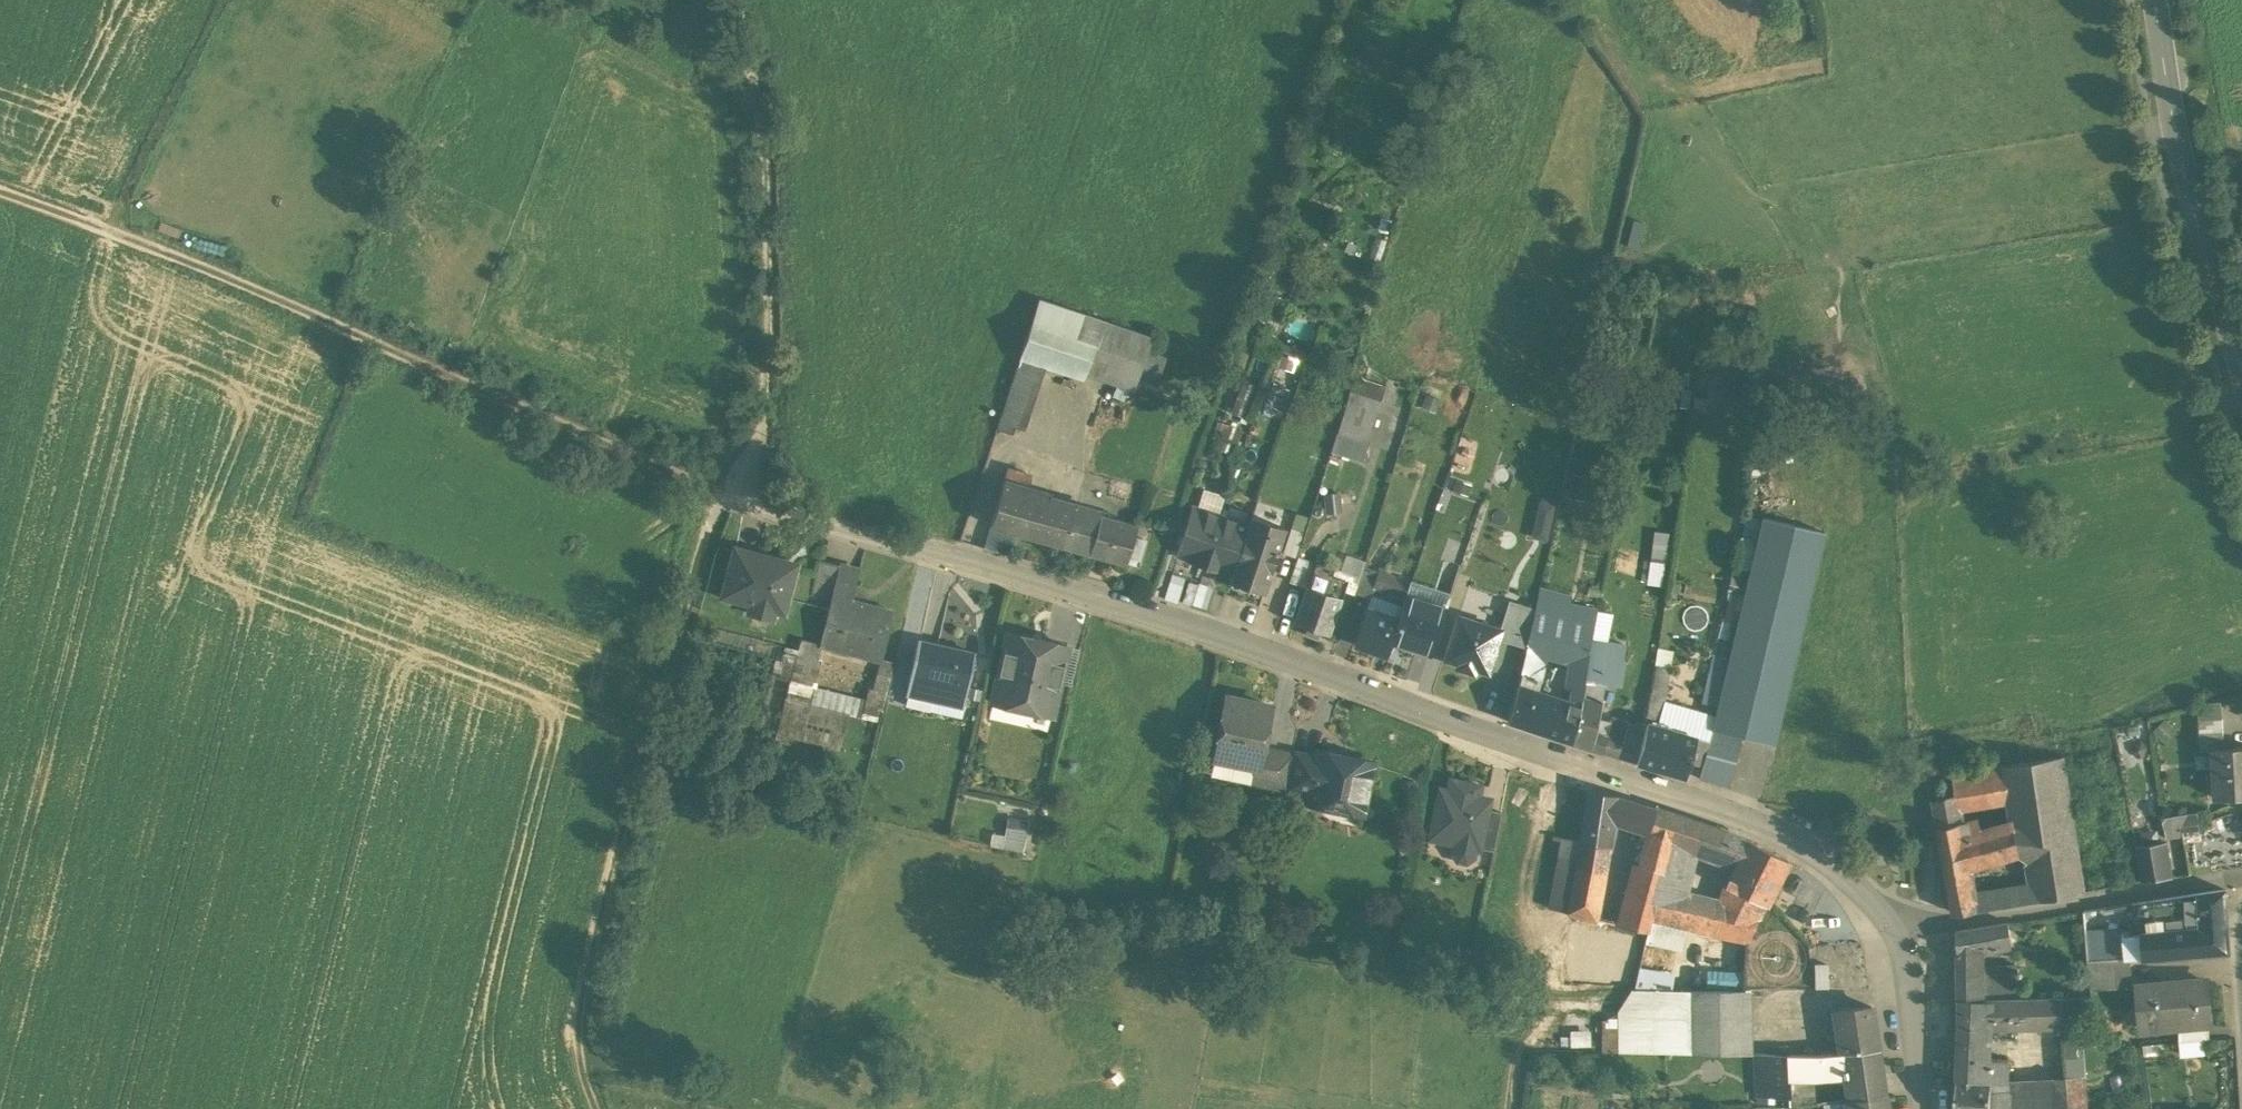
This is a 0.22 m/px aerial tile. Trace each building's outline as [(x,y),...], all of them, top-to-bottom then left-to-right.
[(1023,349),(1048,357),(1087,371),(1096,344),(1074,336),(1082,314),(1039,299),(1023,349)] [(1151,338),(1082,314),(1074,336),(1096,344),(1087,371),(1134,386),(1151,338)] [(1023,349),(1016,369),(1041,378),(1048,357),(1023,349)] [(1296,387),(1303,357),(1280,352),(1274,382),(1296,387)] [(1024,430),(1041,378),(1016,369),(999,422),(1024,430)] [(1330,452),(1362,462),(1381,402),(1349,391),(1330,452)] [(990,525),(1038,539),(1051,496),(1003,482),(990,525)] [(1135,525),(1076,508),(1077,504),(1051,496),(1038,539),(1124,564),(1127,556),(1136,559),(1142,540),(1132,538),(1135,525)] [(1221,519),(1193,510),(1179,555),(1206,564),(1221,519)] [(1285,529),(1251,518),(1249,523),(1250,523),(1248,528),(1233,573),(1232,577),(1230,583),(1264,594),(1285,529)] [(1248,528),(1221,519),(1206,564),(1233,573),(1248,528)] [(1716,706),(1710,733),(1741,740),(1774,748),(1825,534),(1762,519),(1742,599),(1727,662),(1716,706)] [(1648,581),(1663,583),(1671,530),(1656,528),(1648,581)] [(1303,534),(1291,530),(1283,555),(1295,559),(1303,534)] [(752,615),(780,622),(792,575),(779,571),(782,561),(739,549),(726,596),(754,604),(752,615)] [(1289,582),(1307,589),(1316,563),(1298,557),(1289,582)] [(810,593),(831,598),(832,596),(839,566),(818,560),(810,593)] [(1307,589),(1306,590),(1341,601),(1348,581),(1331,576),(1334,569),(1316,563),(1307,589)] [(1378,572),(1359,565),(1351,592),(1370,598),(1373,589),(1378,572)] [(832,596),(852,602),(860,571),(839,566),(832,596)] [(1409,583),(1378,572),(1373,589),(1403,600),(1405,594),(1409,583)] [(1589,656),(1594,627),(1598,608),(1578,603),(1579,600),(1570,598),(1571,594),(1539,586),(1537,596),(1534,609),(1534,612),(1528,637),(1536,641),(1546,647),(1560,650),(1572,653),(1589,656)] [(1341,601),(1306,590),(1294,626),(1328,638),(1341,601)] [(1429,602),(1405,594),(1403,600),(1398,616),(1389,642),(1429,656),(1445,608),(1429,602)] [(852,602),(832,596),(831,598),(819,645),(822,646),(880,661),(881,661),(893,612),(852,602)] [(1501,630),(1498,640),(1528,649),(1530,642),(1527,641),(1528,637),(1534,612),(1534,609),(1509,601),(1500,630),(1501,630)] [(1389,642),(1398,616),(1366,605),(1351,647),(1384,658),(1389,642)] [(1498,640),(1501,630),(1500,630),(1459,617),(1446,659),(1459,663),(1458,668),(1473,672),(1474,668),(1488,672),(1498,640)] [(1604,629),(1594,627),(1589,656),(1588,661),(1584,684),(1601,686),(1616,689),(1620,666),(1623,649),(1602,645),(1604,629)] [(1045,641),(1032,638),(1031,640),(1008,635),(992,703),(1052,717),(1067,648),(1044,643),(1045,641)] [(1536,641),(1528,637),(1527,641),(1530,642),(1528,649),(1523,668),(1520,683),(1517,695),(1533,700),(1546,647),(1536,641)] [(822,646),(819,645),(799,640),(775,733),(839,751),(847,716),(860,719),(860,718),(876,722),(879,711),(881,712),(894,665),(881,661),(880,661),(872,689),(867,688),(864,700),(815,687),(821,665),(817,664),(822,646)] [(975,654),(917,641),(908,684),(928,689),(927,694),(931,699),(938,701),(944,696),(945,693),(965,697),(975,654)] [(1589,656),(1572,653),(1561,710),(1579,715),(1582,701),(1584,684),(1588,661),(1589,656)] [(1727,662),(1712,659),(1701,702),(1716,706),(1727,662)] [(1669,673),(1654,670),(1650,694),(1650,699),(1665,701),(1669,673)] [(1601,686),(1584,684),(1582,701),(1598,705),(1601,686)] [(1533,700),(1517,695),(1515,699),(1508,724),(1542,735),(1549,706),(1533,700)] [(1270,707),(1227,698),(1214,760),(1256,768),(1258,769),(1262,750),(1270,707)] [(1650,699),(1647,719),(1659,722),(1662,722),(1665,701),(1650,699)] [(1598,705),(1582,701),(1579,715),(1572,747),(1603,757),(1610,729),(1593,725),(1598,705)] [(1561,710),(1549,706),(1542,735),(1572,747),(1579,715),(1561,710)] [(2223,716),(2200,717),(2202,749),(2214,749),(2214,746),(2225,746),(2223,716)] [(1696,741),(1657,730),(1659,722),(1647,719),(1646,722),(1645,729),(1647,730),(1645,734),(1635,767),(1685,781),(1696,741)] [(1645,734),(1611,724),(1610,729),(1603,757),(1635,767),(1645,734)] [(1741,740),(1710,733),(1705,754),(1720,759),(1734,763),(1741,740)] [(2214,746),(2214,749),(2217,796),(2241,794),(2241,745),(2225,746),(2214,746)] [(1292,756),(1262,750),(1258,769),(1256,768),(1253,783),(1285,790),(1293,756),(1292,756)] [(1720,759),(1705,754),(1698,781),(1713,785),(1727,789),(1734,763),(1720,759)] [(1369,765),(1321,755),(1320,762),(1313,794),(1311,804),(1316,805),(1320,810),(1330,812),(1335,808),(1341,810),(1342,806),(1360,809),(1361,805),(1366,802),(1367,797),(1364,792),(1369,765)] [(1320,762),(1293,756),(1286,789),(1313,794),(1320,762)] [(2042,762),(2063,879),(2066,897),(2086,893),(2062,759),(2042,762)] [(2018,855),(2023,885),(2063,879),(2042,762),(2003,769),(2007,790),(2009,806),(2014,832),(2018,855)] [(1953,778),(1956,798),(1982,794),(2007,790),(2003,769),(1953,778)] [(1481,787),(1451,781),(1448,792),(1440,790),(1430,841),(1454,846),(1452,855),(1457,863),(1466,864),(1474,859),(1476,851),(1480,852),(1481,850),(1489,811),(1489,810),(1475,807),(1477,796),(1479,797),(1481,787)] [(1984,810),(2009,806),(2007,790),(1982,794),(1984,810)] [(1580,842),(1580,843),(1610,849),(1614,826),(1618,796),(1588,791),(1587,796),(1580,842)] [(1959,814),(1984,810),(1982,794),(1956,798),(1932,802),(1938,831),(1959,828),(1962,827),(1959,814)] [(1618,796),(1614,826),(1646,836),(1647,836),(1655,809),(1618,796)] [(1647,836),(1646,836),(1621,927),(1647,934),(1645,942),(1679,950),(1685,929),(1675,926),(1685,889),(1696,852),(1738,863),(1751,841),(1655,809),(1647,836)] [(1502,814),(1489,811),(1481,850),(1494,853),(1502,814)] [(2198,811),(2180,814),(2183,831),(2200,829),(2198,811)] [(1009,814),(1004,845),(1026,849),(1030,818),(1009,814)] [(2180,814),(2163,817),(2166,834),(2183,831),(2180,814)] [(1959,828),(1938,831),(1951,900),(1971,895),(1966,870),(2018,855),(2014,832),(1963,845),(1959,828)] [(1566,913),(1578,841),(1560,837),(1547,909),(1566,913)] [(1580,843),(1580,842),(1578,841),(1566,913),(1565,915),(1598,923),(1610,849),(1580,843)] [(1751,841),(1738,863),(1728,888),(1765,905),(1787,862),(1751,841)] [(2166,843),(2139,846),(2145,882),(2171,878),(2166,843)] [(2024,891),(2026,904),(2066,898),(2066,897),(2063,879),(2023,885),(2024,891)] [(1765,905),(1728,888),(1720,899),(1708,935),(1750,945),(1765,905)] [(1708,935),(1720,899),(1685,889),(1675,926),(1685,929),(1708,935)] [(2226,889),(2139,903),(2143,931),(2146,957),(2229,950),(2226,889)] [(2024,891),(1983,896),(1983,891),(1971,895),(1975,912),(2026,904),(2024,891)] [(1971,895),(1951,900),(1954,914),(1975,912),(1971,895)] [(2009,923),(1957,932),(1959,1001),(1984,1000),(1984,976),(1983,950),(2012,944),(2009,923)] [(2146,957),(2143,931),(2124,933),(2126,959),(2146,957)] [(2126,959),(2088,962),(2091,988),(2128,986),(2126,959)] [(1810,963),(1815,989),(1827,987),(1823,961),(1810,963)] [(1637,992),(1671,991),(1674,974),(1639,968),(1634,992),(1637,992)] [(1984,976),(1984,1000),(1986,1000),(2000,1000),(1998,975),(1984,976)] [(2206,981),(2184,984),(2184,981),(2155,983),(2156,986),(2141,987),(2137,992),(2137,999),(2143,1003),(2144,1003),(2146,1030),(2180,1027),(2208,1024),(2209,1024),(2213,1020),(2212,1013),(2209,1011),(2206,981)] [(1621,1054),(1692,1055),(1692,1054),(1695,991),(1695,990),(1671,991),(1637,992),(1623,1014),(1621,1054)] [(1692,1054),(1752,1055),(1751,991),(1695,991),(1692,1054)] [(2078,997),(2062,998),(2062,1025),(2062,1032),(2078,1032),(2078,997)] [(2000,1000),(1986,1000),(1985,1027),(1994,1027),(2062,1025),(2062,998),(2000,1000)] [(1991,1082),(2010,1083),(2011,1059),(1992,1059),(1994,1027),(1985,1027),(1986,1000),(1984,1000),(1959,1001),(1957,1080),(1991,1082)] [(1871,1007),(1834,1013),(1841,1053),(1877,1050),(1871,1007)] [(2208,1024),(2180,1027),(2180,1041),(2209,1039),(2208,1024)] [(1877,1050),(1841,1053),(1844,1085),(1882,1081),(1877,1050)] [(1841,1053),(1814,1056),(1763,1055),(1765,1097),(1787,1098),(1789,1078),(1811,1077),(1843,1074),(1841,1053)] [(1811,1077),(1789,1078),(1787,1098),(1788,1107),(1813,1105),(1811,1077)] [(2068,1108),(2089,1108),(2086,1077),(2066,1078),(2068,1108)] [(1990,1108),(2068,1108),(2066,1078),(2010,1083),(1991,1082),(1990,1108)] [(1991,1082),(1957,1080),(1956,1108),(1990,1108),(1991,1082)] [(1844,1085),(1847,1101),(1884,1095),(1882,1081),(1844,1085)] [(1843,1101),(1845,1108),(1887,1108),(1885,1095),(1884,1095),(1847,1101),(1843,1101)]
